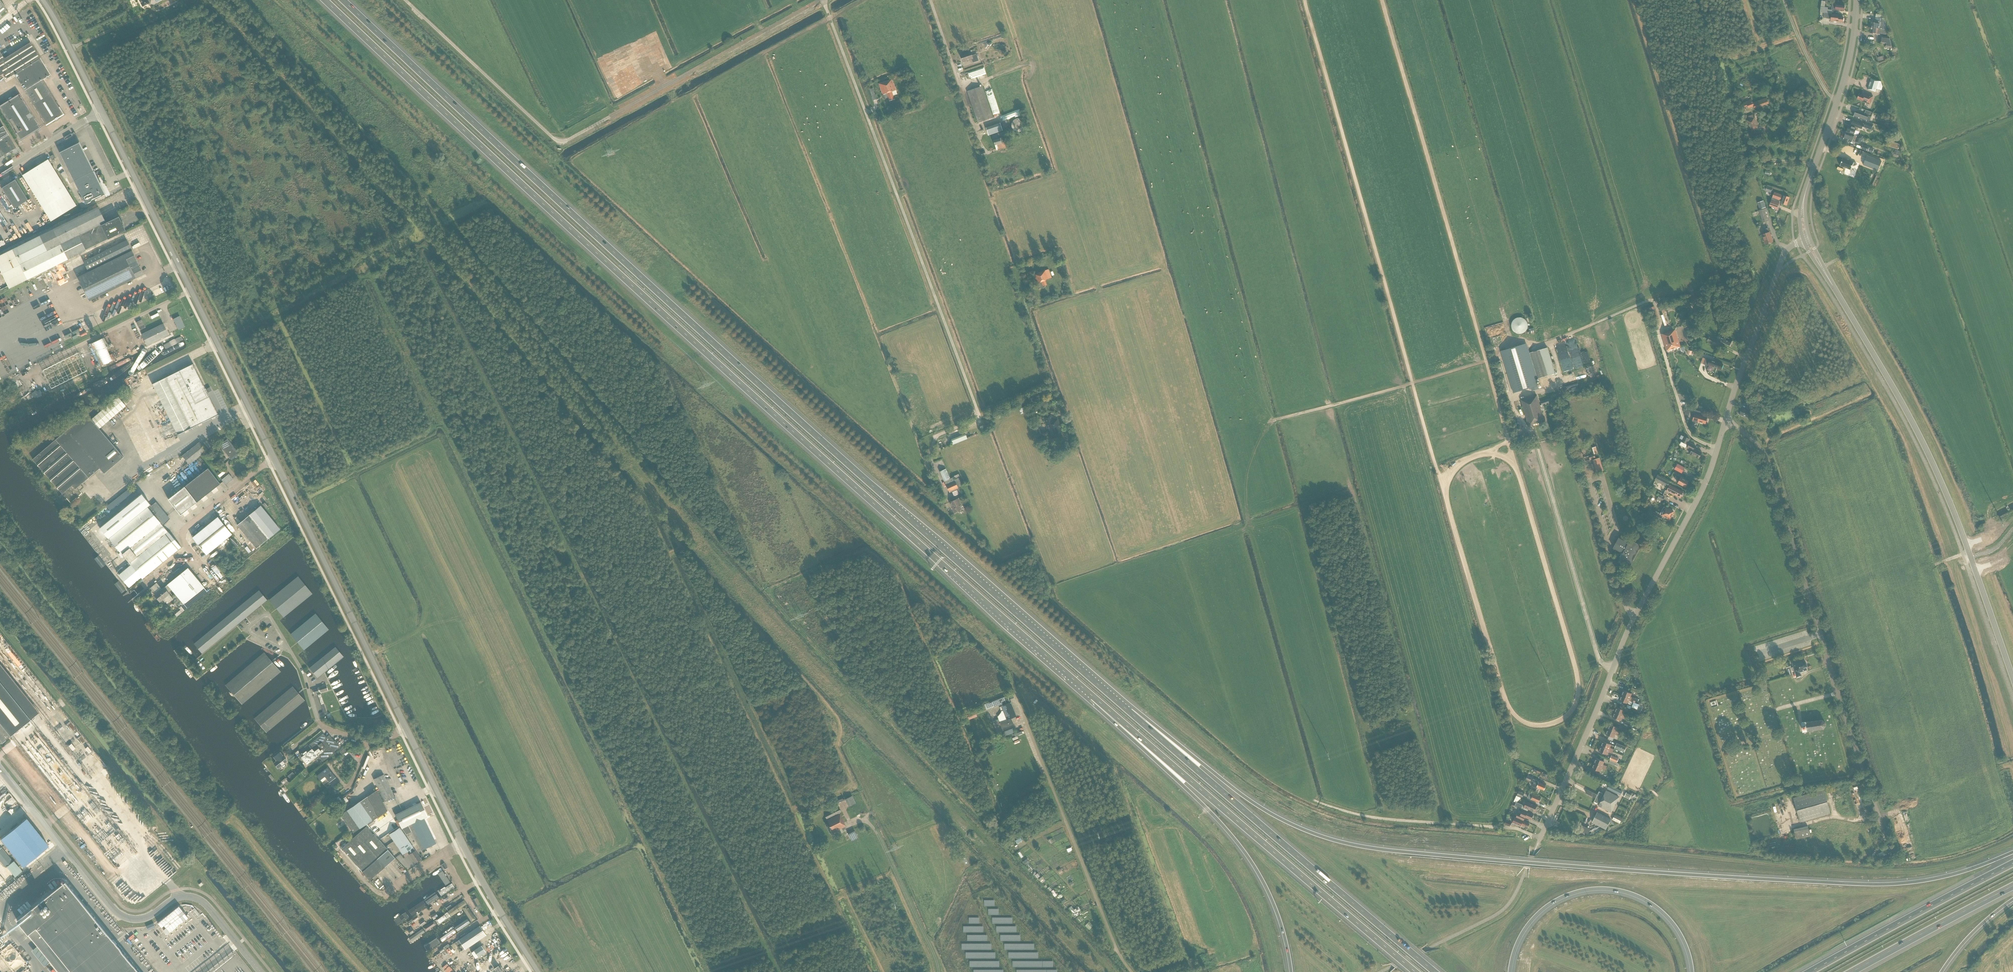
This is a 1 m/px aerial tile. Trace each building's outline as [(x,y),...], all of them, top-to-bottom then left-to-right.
[(1824,15),(1823,18),(1831,19),(1831,18),(1834,18),(1834,21),(1843,22),(1843,17),(1838,16),(1839,14),(1832,13),(1832,14),(1824,13),(1824,15)] [(1876,13),(1875,20),(1875,22),(1872,22),(1871,27),(1884,29),(1886,29),(1885,26),(1884,22),(1881,21),(1881,18),(1879,17),(1880,13),(1876,13)] [(4,58),(0,52),(0,75),(3,74),(6,79),(14,74),(40,58),(30,42),(4,58)] [(972,55),(971,52),(961,55),(963,61),(972,58),(973,62),(979,60),(977,54),(972,55)] [(40,58),(14,74),(24,91),(45,125),(55,119),(55,120),(57,119),(57,118),(63,114),(42,80),(50,75),(40,58)] [(1879,81),(1871,78),(1868,89),(1875,92),(1879,81)] [(882,95),(884,99),(888,97),(890,101),(895,99),(892,91),(896,90),(892,79),(879,84),(883,95),(882,95)] [(978,122),(993,117),(982,86),(967,91),(978,122)] [(1870,104),(1873,96),(1863,92),(1862,95),(1859,94),(1857,99),(1862,100),(1861,101),(1870,104)] [(20,141),(41,128),(19,93),(0,105),(0,109),(20,141)] [(1752,99),(1741,103),(1742,106),(1747,105),(1749,108),(1756,105),(1756,108),(1769,103),(1767,97),(1753,102),(1752,99)] [(1855,112),(1854,116),(1866,121),(1868,115),(1871,116),(1873,112),(1866,110),(1864,115),(1855,112)] [(1746,120),(1749,128),(1751,127),(1752,131),(1757,129),(1756,126),(1757,125),(1755,117),(1754,117),(1753,115),(1748,116),(1749,119),(1746,120)] [(1025,125),(1025,124),(1025,122),(1024,121),(1022,119),(1020,119),(1018,118),(1017,119),(1015,119),(1014,120),(1013,121),(1012,123),(1012,125),(1012,127),(1013,129),(1014,130),(1015,131),(1016,132),(1018,132),(1020,132),(1022,131),(1023,130),(1024,128),(1025,127),(1025,125)] [(1862,128),(1863,124),(1860,123),(1860,122),(1853,120),(1851,125),(1855,126),(1859,127),(1859,128),(1859,127),(1862,128)] [(1871,129),(1872,123),(1865,121),(1863,127),(1871,129)] [(988,135),(1003,132),(1001,124),(986,128),(988,135)] [(1857,130),(1859,127),(1855,126),(1854,127),(1849,125),(1846,131),(1854,134),(1855,130),(1857,130)] [(16,148),(3,126),(0,128),(0,158),(16,148)] [(992,135),(997,150),(1008,146),(1003,132),(992,135)] [(1856,141),(1860,143),(1862,137),(1854,134),(1854,136),(1846,133),(1844,139),(1852,141),(1853,139),(1856,140),(1856,141)] [(92,171),(79,144),(61,153),(74,180),(86,203),(105,193),(93,170),(92,171)] [(1867,155),(1863,165),(1878,170),(1881,161),(1867,155)] [(1857,163),(1843,158),(1840,166),(1851,170),(1852,165),(1856,166),(1857,163)] [(23,175),(51,221),(61,215),(77,205),(48,159),(23,175)] [(2,188),(15,208),(28,200),(16,180),(2,188)] [(1782,195),(1774,192),(1770,205),(1777,208),(1780,200),(1782,200),(1781,203),(1787,205),(1789,197),(1784,195),(1784,196),(1782,195)] [(1760,209),(1766,207),(1764,200),(1758,202),(1760,209)] [(0,255),(0,269),(10,288),(27,279),(68,259),(86,250),(117,234),(117,235),(126,231),(124,226),(124,225),(122,221),(121,221),(119,217),(111,221),(107,223),(98,206),(0,255)] [(1764,221),(1771,220),(1767,207),(1760,209),(1764,221)] [(29,234),(41,229),(39,224),(27,229),(29,234)] [(1765,244),(1773,241),(1770,232),(1768,228),(1765,229),(1766,233),(1762,234),(1765,244)] [(88,270),(131,249),(127,240),(84,261),(88,270)] [(136,278),(144,274),(138,262),(137,262),(137,260),(132,250),(78,277),(89,301),(136,278)] [(1045,280),(1052,278),(1048,269),(1045,270),(1045,269),(1044,269),(1044,270),(1034,274),(1038,283),(1040,288),(1047,285),(1045,280)] [(1658,318),(1655,306),(1648,308),(1652,320),(1658,318)] [(180,316),(173,319),(178,329),(185,326),(180,316)] [(1525,332),(1526,331),(1527,330),(1527,329),(1527,328),(1528,328),(1528,327),(1528,326),(1528,325),(1528,324),(1527,323),(1527,322),(1527,321),(1526,321),(1526,320),(1525,319),(1524,318),(1523,318),(1522,318),(1521,317),(1520,317),(1519,317),(1518,317),(1518,318),(1517,318),(1516,318),(1515,318),(1515,319),(1514,319),(1514,320),(1513,321),(1512,322),(1512,323),(1512,324),(1511,324),(1511,325),(1511,326),(1511,327),(1512,328),(1512,329),(1512,330),(1513,330),(1513,331),(1514,332),(1515,332),(1515,333),(1516,333),(1517,333),(1518,334),(1519,334),(1520,334),(1521,334),(1522,334),(1522,333),(1523,333),(1524,333),(1525,332)] [(148,345),(169,335),(163,323),(142,334),(148,345)] [(134,342),(139,339),(132,325),(126,328),(134,342)] [(1675,329),(1665,332),(1665,333),(1661,334),(1667,351),(1680,346),(1675,329)] [(1731,342),(1733,340),(1731,339),(1731,338),(1725,335),(1725,336),(1721,333),(1719,336),(1724,338),(1722,341),(1730,345),(1730,344),(1731,344),(1732,342),(1731,342)] [(108,337),(114,356),(118,354),(112,335),(108,337)] [(1525,343),(1502,351),(1514,392),(1531,387),(1532,390),(1539,388),(1536,379),(1553,374),(1555,373),(1547,347),(1545,348),(1530,352),(1537,377),(1535,377),(1525,343)] [(1708,365),(1714,367),(1717,368),(1721,369),(1723,364),(1716,362),(1716,361),(1710,359),(1709,360),(1708,365)] [(1573,362),(1562,365),(1564,373),(1575,370),(1573,362)] [(208,388),(206,389),(193,364),(166,377),(153,384),(178,434),(191,428),(218,414),(208,393),(210,392),(208,388)] [(916,395),(915,392),(913,388),(905,391),(908,401),(909,401),(911,404),(916,402),(913,396),(916,395)] [(1542,414),(1540,407),(1537,395),(1521,399),(1529,425),(1544,421),(1542,414)] [(52,443),(33,459),(61,492),(62,494),(59,496),(63,501),(67,498),(71,502),(82,493),(79,490),(83,487),(81,484),(89,478),(100,468),(104,473),(123,457),(99,429),(126,406),(118,396),(91,420),(86,413),(56,440),(52,436),(48,439),(52,443)] [(942,396),(938,397),(938,396),(937,397),(934,399),(938,410),(936,411),(938,414),(942,413),(941,410),(946,408),(942,396)] [(1752,417),(1754,413),(1752,412),(1751,412),(1749,411),(1746,409),(1746,410),(1742,408),(1741,410),(1740,411),(1739,413),(1740,413),(1739,414),(1747,417),(1747,415),(1750,416),(1752,417)] [(1693,413),(1695,414),(1693,421),(1698,422),(1698,421),(1706,423),(1707,417),(1700,415),(1701,411),(1694,409),(1693,413)] [(1056,426),(1060,425),(1058,418),(1053,420),(1051,414),(1044,417),(1046,422),(1045,423),(1048,429),(1049,429),(1051,435),(1054,434),(1054,435),(1058,433),(1056,426)] [(931,429),(937,426),(933,415),(926,417),(931,429)] [(1529,439),(1527,433),(1518,436),(1520,443),(1529,439)] [(953,445),(968,440),(966,434),(951,440),(953,445)] [(232,459),(239,453),(228,439),(221,445),(232,459)] [(189,464),(206,450),(199,442),(183,455),(189,464)] [(1696,445),(1690,442),(1687,448),(1692,450),(1690,454),(1699,458),(1702,452),(1694,448),(1696,445)] [(1594,454),(1598,453),(1596,446),(1592,447),(1594,454),(1584,457),(1585,461),(1596,458),(1594,454)] [(1603,470),(1600,458),(1591,460),(1595,473),(1603,470)] [(1678,464),(1675,469),(1682,473),(1685,468),(1678,464)] [(184,486),(168,499),(180,515),(193,505),(197,502),(220,484),(208,468),(184,486)] [(949,491),(958,487),(963,485),(959,477),(955,479),(954,477),(950,478),(946,469),(940,471),(949,491)] [(225,478),(228,482),(233,478),(229,474),(225,478)] [(1679,480),(1678,483),(1686,487),(1686,486),(1687,486),(1688,484),(1687,483),(1689,481),(1684,478),(1681,477),(1677,474),(1675,478),(1679,480)] [(1658,475),(1655,481),(1667,487),(1670,481),(1658,475)] [(1682,494),(1683,491),(1676,487),(1675,489),(1669,486),(1666,491),(1672,493),(1673,493),(1680,497),(1681,496),(1682,496),(1682,495),(1682,494)] [(151,506),(147,501),(143,496),(139,491),(98,525),(109,539),(122,554),(130,563),(129,563),(142,579),(181,547),(168,532),(160,523),(161,522),(168,516),(156,502),(151,506)] [(1662,503),(1665,497),(1659,494),(1656,500),(1662,503)] [(953,501),(950,502),(954,512),(961,510),(961,509),(961,508),(960,506),(959,506),(958,504),(960,503),(958,498),(955,499),(954,497),(952,498),(953,501)] [(78,505),(88,519),(97,512),(87,498),(78,505)] [(256,548),(280,529),(261,506),(237,525),(256,548)] [(1658,512),(1656,516),(1662,518),(1663,516),(1670,519),(1674,511),(1666,507),(1664,510),(1663,509),(1661,513),(1658,512)] [(232,534),(218,517),(193,537),(207,555),(232,534)] [(1637,549),(1640,544),(1631,540),(1631,539),(1623,534),(1620,538),(1619,538),(1614,548),(1622,552),(1620,556),(1621,556),(1618,562),(1627,567),(1630,562),(1631,563),(1639,550),(1637,549)] [(179,608),(184,604),(187,608),(208,592),(204,587),(188,568),(168,585),(180,599),(175,603),(175,604),(178,608),(179,608)] [(297,575),(269,599),(283,616),(312,593),(297,575)] [(170,594),(164,588),(155,596),(160,602),(170,594)] [(259,590),(193,644),(201,654),(267,600),(259,590)] [(315,613),(290,633),(304,649),(328,629),(315,613)] [(334,646),(309,668),(318,678),(325,671),(325,672),(343,656),(334,646)] [(264,652),(225,685),(241,704),(280,671),(264,652)] [(1806,667),(1807,666),(1806,662),(1805,663),(1803,659),(1793,663),(1794,667),(1791,667),(1792,670),(1795,669),(1796,673),(1797,677),(1801,676),(1800,672),(1807,670),(1806,667)] [(3,741),(30,719),(0,683),(0,738),(3,741)] [(304,700),(292,686),(253,719),(266,733),(304,700)] [(1626,698),(1633,700),(1634,698),(1631,696),(1632,693),(1624,690),(1621,696),(1626,698)] [(1000,722),(1003,729),(1014,724),(1011,718),(1016,716),(1011,702),(1010,702),(1008,696),(992,702),(994,707),(1002,704),(1002,705),(1002,706),(1000,707),(1001,711),(1003,710),(1007,720),(1000,722)] [(1632,709),(1639,710),(1640,703),(1634,701),(1632,709)] [(1617,707),(1614,713),(1626,717),(1627,715),(1624,713),(1625,710),(1617,707)] [(975,711),(967,714),(969,720),(977,716),(975,711)] [(1823,728),(1826,726),(1825,722),(1822,720),(1806,722),(1802,722),(1803,731),(1807,731),(1807,730),(1823,728)] [(1607,730),(1613,732),(1619,734),(1621,732),(1617,730),(1618,727),(1610,724),(1607,730)] [(311,760),(317,755),(323,761),(334,752),(340,747),(335,741),(334,741),(329,735),(326,737),(323,733),(309,745),(313,749),(308,752),(306,750),(303,753),(304,755),(302,757),(307,763),(310,766),(313,763),(311,760)] [(1613,751),(1614,749),(1610,747),(1611,744),(1603,741),(1601,746),(1613,751)] [(1617,743),(1615,748),(1624,752),(1626,747),(1617,743)] [(343,755),(350,749),(346,745),(339,751),(343,755)] [(1612,753),(1613,751),(1601,746),(1599,751),(1607,754),(1608,751),(1612,753)] [(275,756),(278,760),(274,763),(278,768),(288,760),(284,755),(283,755),(280,752),(275,756)] [(1606,768),(1607,766),(1603,764),(1604,761),(1596,758),(1594,763),(1606,768)] [(1605,770),(1606,768),(1594,763),(1592,768),(1600,771),(1602,768),(1605,770)] [(326,775),(334,785),(339,781),(336,778),(327,767),(317,775),(320,780),(326,775)] [(385,801),(394,796),(384,774),(374,779),(385,801)] [(1533,778),(1532,781),(1534,782),(1532,786),(1537,788),(1537,787),(1544,790),(1546,785),(1539,782),(1540,781),(1533,778)] [(1618,799),(1619,796),(1620,794),(1608,787),(1599,805),(1611,812),(1618,799)] [(1800,822),(1831,813),(1824,789),(1794,798),(1800,822)] [(341,815),(353,833),(372,820),(373,821),(387,810),(377,790),(360,802),(359,801),(341,815)] [(1599,791),(1598,793),(1588,790),(1586,794),(1596,797),(1594,802),(1599,804),(1603,792),(1599,791)] [(1539,802),(1541,797),(1533,794),(1533,795),(1530,793),(1528,798),(1531,799),(1539,802)] [(1536,806),(1537,805),(1531,803),(1532,803),(1527,801),(1524,807),(1534,811),(1535,809),(1536,809),(1537,807),(1536,806)] [(424,849),(436,843),(424,818),(427,816),(421,802),(395,815),(402,828),(406,834),(411,831),(421,850),(424,849)] [(830,834),(846,826),(844,822),(845,822),(841,814),(840,814),(840,812),(842,811),(839,807),(829,812),(832,816),(838,813),(839,814),(824,821),(830,834)] [(1532,819),(1533,814),(1523,810),(1520,815),(1518,814),(1516,817),(1524,820),(1525,817),(1529,819),(1529,818),(1532,819)] [(375,835),(395,820),(388,811),(368,825),(375,835)] [(1593,822),(1606,828),(1610,820),(1597,813),(1593,822)] [(1612,820),(1620,824),(1623,819),(1615,815),(1612,820)] [(1522,824),(1528,827),(1530,823),(1515,817),(1512,823),(1521,826),(1522,824)] [(26,818),(0,839),(22,866),(48,846),(26,818)] [(369,880),(395,858),(374,833),(373,834),(366,826),(342,848),(369,880)] [(415,863),(421,859),(413,847),(400,827),(389,834),(403,854),(411,849),(413,852),(409,854),(415,863)] [(1808,827),(1794,830),(1796,839),(1810,837),(1808,827)] [(857,836),(854,829),(848,831),(851,839),(857,836)] [(1027,843),(1018,851),(1026,859),(1034,851),(1027,843)] [(12,861),(1,848),(0,849),(0,860),(5,867),(12,861)] [(1034,872),(1040,877),(1043,873),(1043,872),(1039,868),(1038,867),(1035,868),(1038,864),(1038,861),(1035,859),(1038,858),(1037,854),(1035,852),(1034,853),(1035,857),(1029,860),(1028,859),(1023,861),(1023,862),(1028,866),(1033,871),(1034,872)] [(443,871),(438,874),(445,886),(450,883),(443,871)] [(92,915),(65,881),(17,920),(59,971),(138,971),(118,947),(92,915)] [(440,891),(443,895),(455,887),(452,883),(440,891)] [(428,905),(439,897),(437,894),(425,901),(428,905)] [(477,898),(472,900),(476,906),(480,904),(477,898)] [(412,916),(426,906),(423,901),(409,911),(412,916)] [(449,911),(451,915),(466,905),(464,901),(449,911)] [(463,908),(471,922),(476,919),(467,906),(463,908)] [(435,920),(438,925),(451,917),(447,912),(435,920)] [(394,920),(397,925),(409,918),(405,913),(394,920)] [(457,932),(470,923),(467,920),(455,928),(457,932)] [(426,932),(436,925),(434,921),(423,928),(426,932)] [(459,940),(465,949),(486,935),(480,926),(464,936),(459,940)] [(408,938),(411,942),(425,933),(422,929),(408,938)] [(442,942),(456,933),(453,929),(440,938),(442,942)] [(424,947),(427,951),(439,943),(437,939),(424,947)] [(474,950),(471,952),(475,957),(478,955),(485,951),(481,946),(474,950)]
